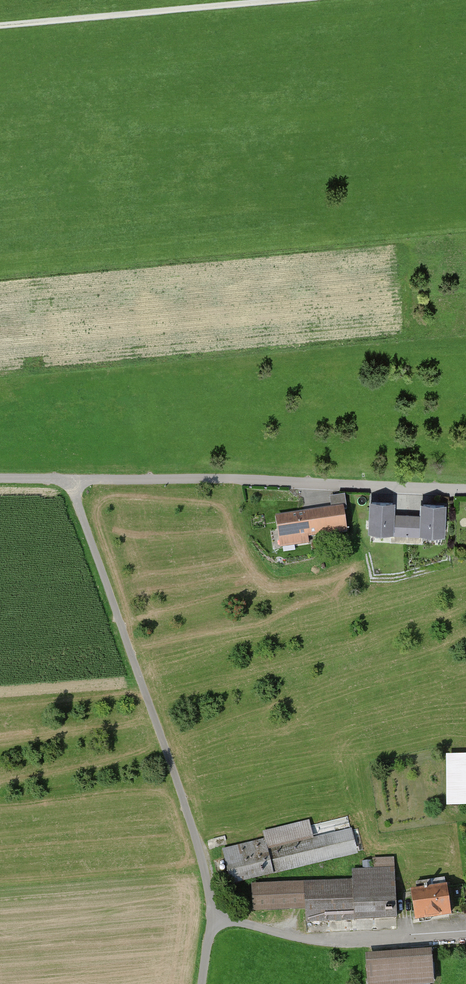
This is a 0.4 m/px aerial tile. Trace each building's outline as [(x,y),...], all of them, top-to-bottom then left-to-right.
[(394,502),(369,500),(367,533),(392,535),(394,502)] [(446,504),(420,503),(419,533),(445,534),(446,504)] [(343,506),(275,517),(279,543),(347,532),(343,506)] [(447,756),(447,808),(465,808),(465,756),(447,756)] [(223,850),(231,883),(357,851),(351,830),(268,851),(265,840),(223,850)] [(353,881),(305,883),(306,908),(306,921),(396,916),(394,861),(383,862),(384,869),(353,870),(353,881)] [(417,891),(413,892),(417,919),(450,914),(445,878),(416,883),(417,891)] [(305,883),(254,885),(255,910),(306,908),(305,883)] [(362,955),(363,983),(432,983),(430,951),(362,955)]
